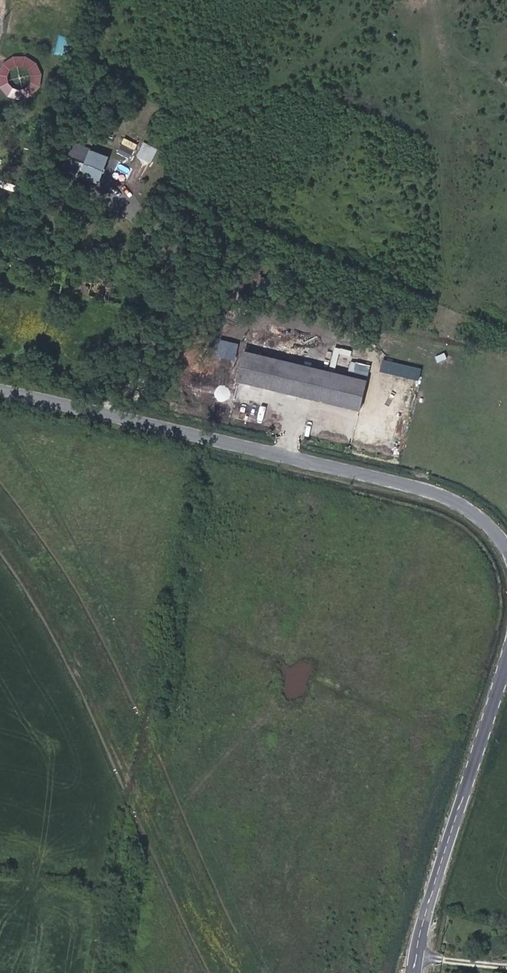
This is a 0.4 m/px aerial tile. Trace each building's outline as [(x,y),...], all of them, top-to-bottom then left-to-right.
[(75,58),(88,63),(92,51),(78,47),(75,58)] [(93,153),(86,181),(105,186),(112,158),(93,153)] [(155,296),(163,300),(168,292),(160,287),(155,296)] [(255,352),(248,385),(371,412),(378,380),(255,352)]
